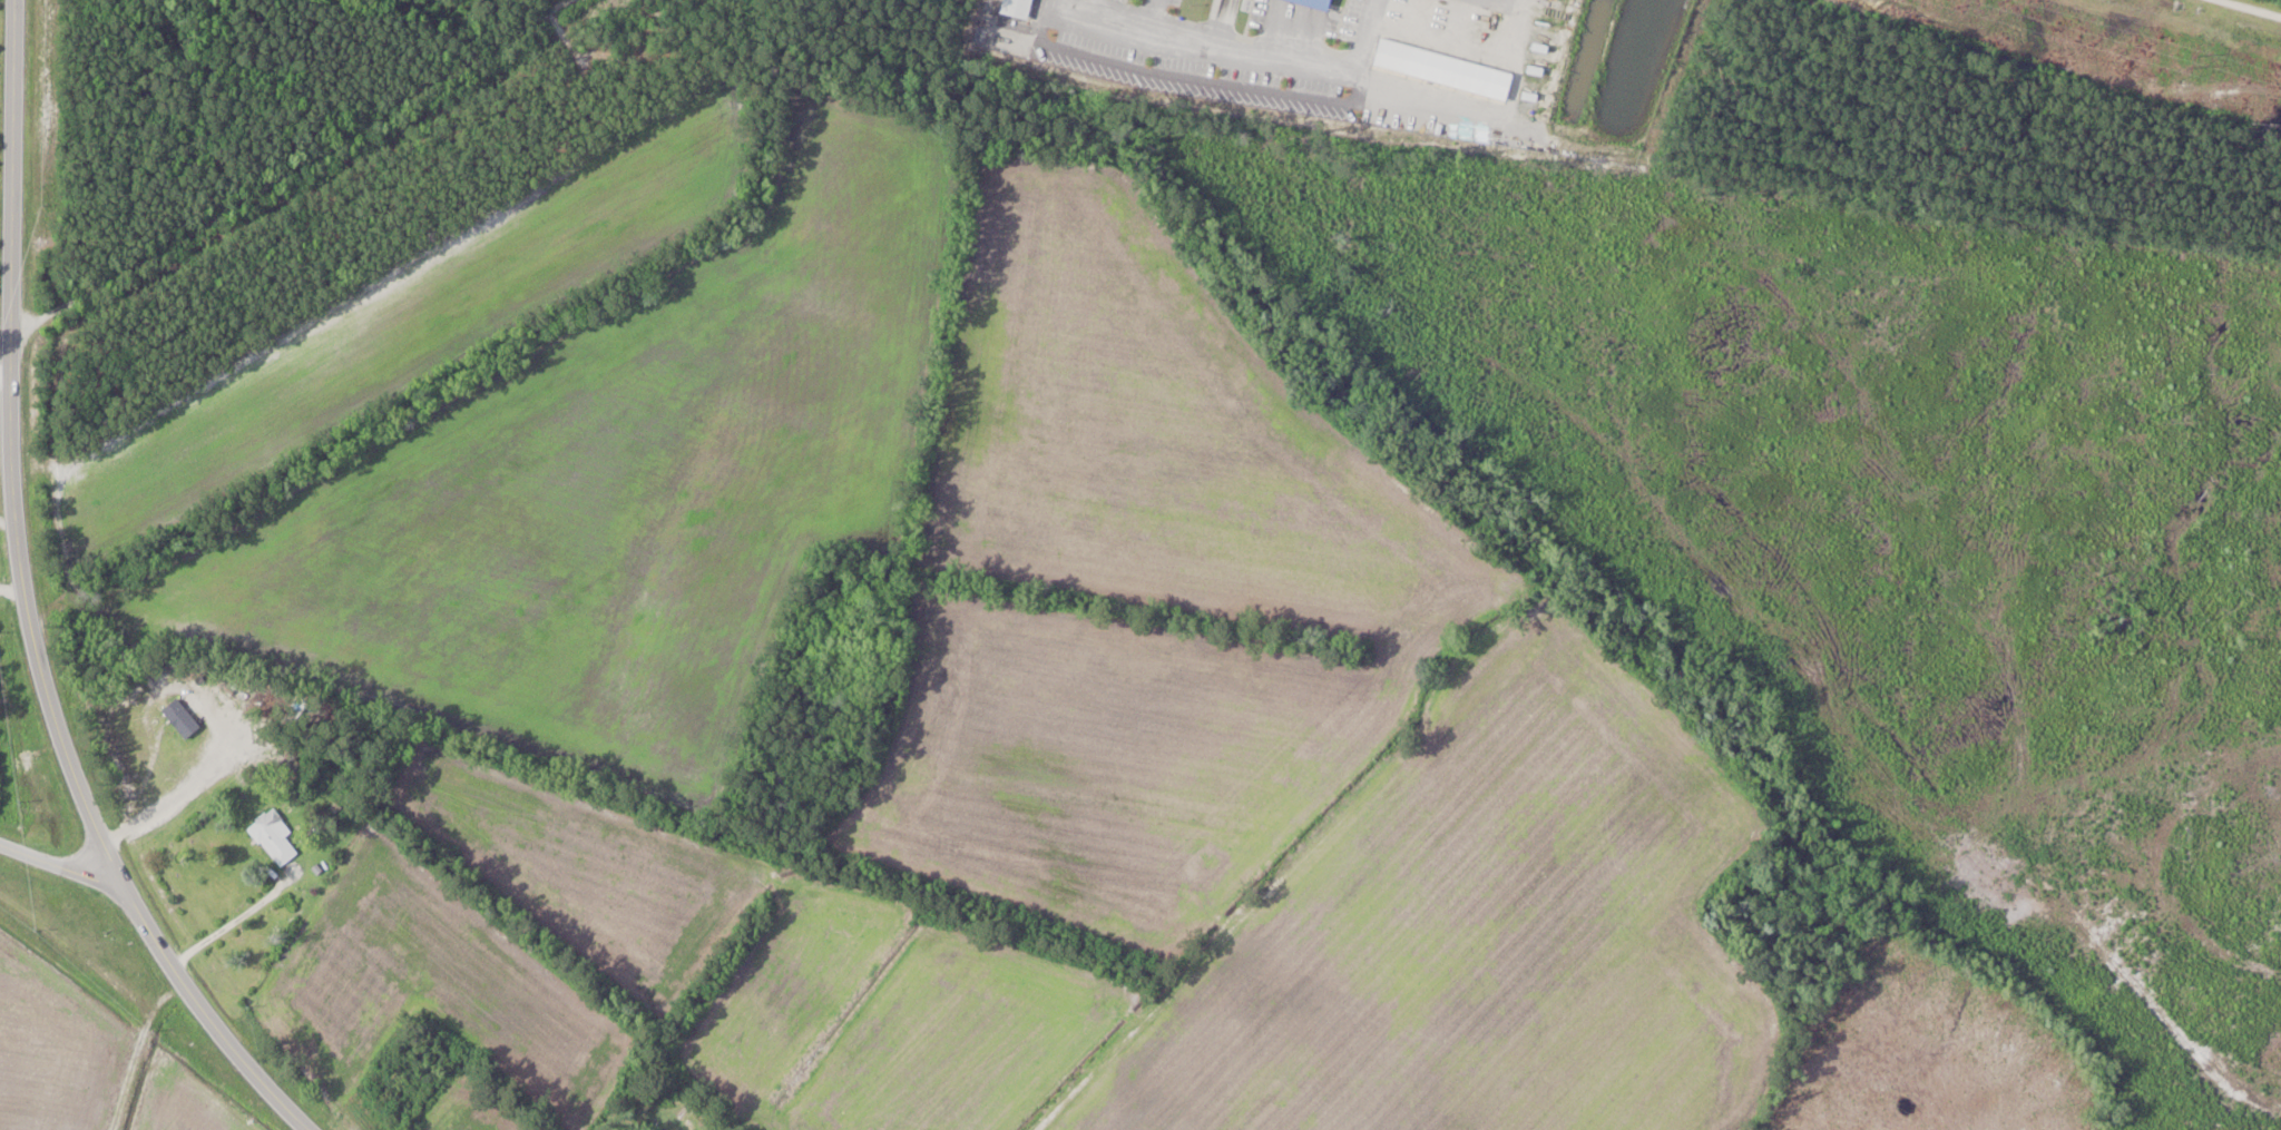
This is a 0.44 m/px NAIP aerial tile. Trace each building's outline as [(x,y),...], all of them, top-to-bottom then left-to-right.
[(1336,9),(1338,0),(1298,0),(1336,9)] [(294,832),(274,808),(249,828),(282,868),(299,853),(286,838),(294,832)]
